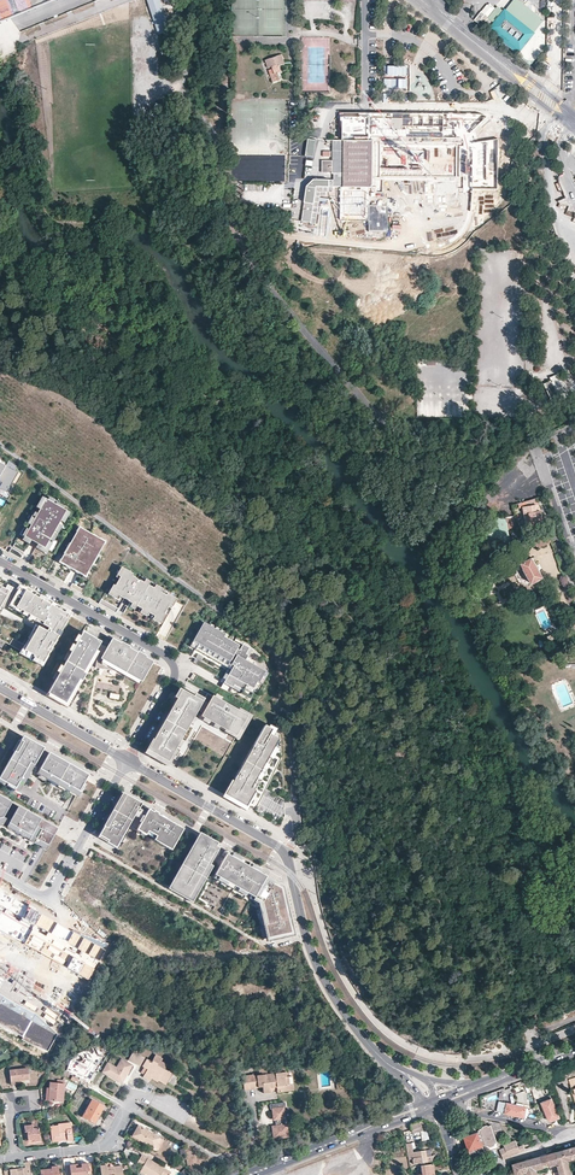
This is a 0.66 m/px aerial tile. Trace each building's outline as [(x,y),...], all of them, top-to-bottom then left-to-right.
[(104,0),(3,0),(0,1),(0,27),(5,40),(104,0)] [(161,0),(149,0),(160,34),(171,31),(161,0)] [(508,13),(508,14),(503,11),(492,24),(496,28),(496,29),(512,41),(513,40),(515,42),(515,44),(520,48),(528,37),(529,36),(529,30),(511,16),(508,13)] [(489,17),(485,14),(480,20),(485,23),(489,17)] [(268,67),(273,66),(279,64),(285,62),(283,54),(266,60),(268,67)] [(279,64),(273,66),(274,70),(269,71),(273,82),(281,80),(280,76),(277,77),(276,74),(279,73),(278,70),(281,69),(279,64)] [(486,117),(484,115),(480,114),(343,113),(343,138),(339,138),(339,140),(333,140),(333,152),(333,156),(333,160),(333,171),(333,174),(334,174),(334,179),(334,186),(341,186),(340,220),(369,220),(369,213),(369,210),(369,204),(369,187),(373,186),(373,179),(374,140),(372,140),(372,136),(457,138),(457,134),(469,133),(486,117)] [(317,140),(308,139),(305,156),(313,158),(317,140)] [(497,189),(498,139),(472,143),(472,188),(497,189)] [(321,171),(333,171),(333,160),(322,160),(321,171)] [(310,222),(310,223),(315,224),(316,217),(319,196),(326,196),(326,191),(334,192),(334,186),(334,179),(314,179),(306,186),(316,187),(310,222)] [(443,213),(456,213),(457,186),(438,185),(437,210),(443,210),(443,213)] [(301,220),(310,222),(316,187),(306,186),(301,220)] [(387,231),(387,213),(369,213),(369,220),(369,230),(387,231)] [(550,377),(557,394),(566,390),(558,370),(549,374),(550,377)] [(542,380),(551,400),(559,397),(557,394),(550,377),(542,380)] [(6,465),(0,475),(0,481),(2,483),(0,486),(0,488),(7,492),(18,472),(6,465)] [(40,510),(46,500),(42,497),(36,508),(40,510)] [(66,511),(46,500),(40,510),(38,512),(32,524),(30,526),(28,530),(24,528),(20,534),(24,537),(31,541),(37,544),(38,545),(45,549),(58,524),(60,522),(66,511)] [(538,520),(543,519),(540,511),(537,504),(523,507),(525,521),(530,521),(530,522),(538,520)] [(32,524),(38,512),(35,511),(28,522),(32,524)] [(70,513),(66,511),(60,522),(64,524),(70,513)] [(515,528),(513,515),(490,518),(491,524),(483,525),(486,547),(492,546),(509,543),(507,529),(515,528)] [(539,527),(538,520),(530,522),(530,521),(525,521),(527,529),(539,527)] [(62,527),(58,524),(45,549),(38,545),(36,549),(46,554),(62,527)] [(63,554),(61,559),(64,560),(62,564),(64,565),(71,569),(78,573),(82,576),(86,570),(88,571),(92,565),(89,564),(94,555),(97,556),(103,545),(97,541),(99,539),(81,529),(79,534),(76,532),(70,544),(72,545),(66,556),(63,554)] [(551,541),(548,532),(529,539),(537,546),(551,541)] [(26,549),(15,543),(13,546),(24,553),(26,549)] [(69,543),(63,554),(66,556),(72,545),(69,543)] [(22,556),(18,552),(11,548),(9,552),(21,559),(22,556)] [(94,555),(89,564),(92,565),(92,566),(97,557),(97,556),(94,555)] [(533,562),(522,567),(533,588),(544,582),(533,562)] [(133,576),(134,575),(122,568),(117,576),(120,577),(124,571),(133,576)] [(115,586),(111,592),(118,596),(160,620),(172,599),(133,576),(124,571),(120,577),(115,586)] [(82,594),(84,590),(72,583),(70,587),(82,594)] [(19,585),(5,609),(45,631),(43,634),(31,628),(16,655),(39,668),(70,615),(19,585)] [(111,592),(115,586),(113,585),(108,594),(117,599),(118,596),(111,592)] [(0,587),(0,613),(11,593),(0,587)] [(101,599),(99,603),(111,611),(114,606),(101,599)] [(203,622),(193,641),(198,644),(203,647),(209,649),(214,652),(219,655),(224,658),(229,661),(226,667),(229,668),(227,671),(225,675),(227,676),(223,683),(232,688),(233,685),(240,689),(242,690),(241,693),(250,698),(254,691),(254,690),(253,689),(255,685),(257,682),(258,683),(264,672),(252,665),(245,661),(246,658),(251,649),(242,645),(239,651),(237,649),(239,645),(223,637),(224,634),(203,622)] [(101,642),(82,632),(80,636),(99,644),(101,642)] [(99,644),(80,636),(59,672),(47,694),(65,704),(72,691),(69,689),(71,686),(74,688),(93,656),(97,657),(95,668),(116,672),(122,675),(137,684),(136,685),(139,687),(139,685),(153,662),(116,641),(111,649),(107,647),(99,644)] [(111,649),(116,641),(112,638),(107,647),(111,649)] [(193,641),(190,647),(195,650),(198,644),(193,641)] [(198,644),(195,650),(200,652),(203,647),(198,644)] [(203,647),(200,652),(205,655),(209,649),(203,647)] [(209,649),(205,655),(211,658),(214,652),(209,649)] [(214,652),(211,658),(216,661),(219,655),(214,652)] [(199,653),(195,659),(198,660),(197,663),(217,675),(219,671),(201,661),(204,656),(199,653)] [(219,655),(216,661),(221,664),(224,658),(219,655)] [(224,658),(221,664),(226,667),(229,661),(224,658)] [(264,672),(258,683),(261,684),(267,673),(264,672)] [(182,690),(180,693),(191,700),(193,697),(182,690)] [(180,740),(190,724),(193,718),(200,705),(191,700),(180,693),(147,751),(168,762),(175,750),(177,746),(180,740)] [(195,694),(191,700),(200,705),(204,699),(195,694)] [(202,717),(214,697),(212,696),(200,716),(202,717)] [(214,724),(219,727),(224,730),(235,736),(247,716),(214,697),(202,717),(203,718),(209,722),(214,724)] [(272,730),(264,726),(232,781),(224,795),(245,807),(253,793),(255,790),(250,788),(251,786),(275,745),(278,740),(269,735),(272,730)] [(235,736),(224,730),(223,732),(234,738),(235,736)] [(23,736),(22,737),(43,749),(44,748),(23,736)] [(22,737),(20,741),(22,742),(16,753),(14,751),(0,776),(0,780),(19,791),(31,770),(33,766),(43,749),(22,737)] [(22,742),(20,741),(14,751),(16,753),(22,742)] [(279,748),(275,745),(251,786),(256,788),(279,748)] [(170,763),(177,751),(175,750),(168,762),(170,763)] [(76,796),(88,775),(49,753),(37,774),(40,776),(44,778),(51,782),(56,785),(57,785),(64,789),(76,796)] [(0,780),(0,783),(18,793),(19,791),(0,780)] [(255,793),(253,793),(245,807),(224,795),(232,781),(232,780),(222,797),(245,810),(255,793)] [(264,792),(255,813),(277,823),(286,802),(264,792)] [(123,793),(122,794),(141,805),(142,804),(123,793)] [(140,812),(138,810),(141,805),(122,794),(99,835),(108,840),(107,842),(115,847),(124,831),(122,830),(129,819),(132,814),(137,817),(139,813),(140,812)] [(11,803),(0,796),(0,822),(11,803)] [(1,824),(6,827),(18,806),(11,803),(0,822),(0,823),(1,824)] [(18,806),(6,827),(46,849),(58,828),(18,806)] [(180,827),(153,812),(148,810),(144,816),(141,822),(138,828),(160,840),(158,843),(171,850),(177,839),(174,838),(180,827)] [(129,819),(122,830),(124,831),(131,820),(129,819)] [(177,839),(183,829),(180,827),(174,838),(177,839)] [(136,830),(158,843),(160,840),(138,828),(136,830)] [(201,843),(198,841),(174,883),(177,885),(175,889),(190,898),(217,851),(209,847),(211,844),(203,839),(201,843)] [(217,851),(190,898),(193,899),(221,850),(217,851)] [(280,889),(279,882),(227,853),(225,856),(214,875),(246,893),(250,895),(259,900),(267,938),(290,933),(280,889)] [(246,893),(214,875),(213,878),(245,896),(246,893)] [(0,891),(0,930),(87,980),(108,944),(73,930),(72,932),(56,923),(0,891)] [(259,900),(250,895),(248,898),(258,903),(259,900)] [(267,938),(259,900),(258,903),(266,938),(267,938)] [(22,1037),(21,1039),(27,1043),(48,1051),(57,1034),(36,1014),(8,1000),(0,994),(0,1024),(22,1037)] [(133,1051),(129,1059),(140,1065),(144,1057),(133,1051)] [(146,1058),(142,1066),(144,1067),(141,1072),(145,1074),(143,1077),(150,1081),(152,1078),(158,1081),(159,1080),(166,1084),(172,1073),(165,1069),(167,1064),(161,1061),(163,1058),(156,1054),(152,1061),(146,1058)] [(108,1062),(102,1072),(122,1082),(132,1065),(121,1059),(116,1067),(108,1062)] [(28,1068),(9,1070),(11,1084),(20,1083),(19,1080),(29,1079),(28,1068)] [(286,1076),(285,1071),(282,1072),(267,1074),(266,1068),(258,1069),(259,1075),(253,1075),(253,1074),(242,1075),(244,1090),(255,1088),(262,1087),(263,1092),(270,1091),(270,1088),(276,1087),(276,1090),(277,1092),(290,1091),(289,1085),(288,1076),(286,1076)] [(548,1088),(542,1074),(522,1081),(527,1093),(535,1090),(535,1086),(539,1086),(543,1087),(546,1088),(548,1088)] [(65,1083),(64,1083),(56,1083),(49,1082),(48,1100),(63,1102),(65,1083)] [(520,1092),(515,1093),(518,1101),(517,1101),(518,1103),(525,1104),(520,1092)] [(560,1117),(552,1098),(546,1100),(544,1101),(541,1102),(549,1120),(550,1120),(560,1117)] [(94,1123),(97,1117),(99,1114),(103,1106),(91,1099),(81,1116),(94,1123)] [(526,1112),(527,1106),(499,1100),(497,1111),(505,1113),(527,1117),(528,1112),(526,1112)] [(286,1111),(285,1106),(272,1107),(272,1112),(274,1112),(275,1123),(276,1123),(277,1129),(274,1129),(275,1141),(289,1139),(288,1128),(286,1128),(283,1111),(286,1111)] [(31,1120),(32,1125),(24,1126),(25,1132),(27,1132),(28,1140),(33,1140),(40,1139),(39,1128),(38,1128),(37,1120),(31,1120)] [(427,1140),(426,1124),(418,1124),(418,1120),(409,1123),(410,1133),(419,1132),(420,1141),(427,1140)] [(500,1123),(490,1121),(495,1135),(503,1132),(500,1123)] [(58,1125),(50,1126),(52,1142),(73,1139),(70,1122),(58,1124),(58,1125)] [(138,1125),(132,1136),(158,1150),(164,1140),(138,1125)] [(477,1131),(464,1136),(471,1158),(486,1153),(483,1145),(484,1145),(485,1145),(485,1146),(486,1145),(489,1146),(494,1145),(496,1141),(490,1125),(488,1125),(486,1125),(483,1126),(482,1128),(482,1129),(478,1130),(479,1132),(478,1133),(477,1131)] [(535,1145),(541,1142),(537,1134),(530,1136),(535,1145)] [(504,1147),(499,1149),(503,1158),(525,1149),(523,1144),(518,1146),(515,1140),(503,1145),(504,1147)] [(411,1144),(405,1144),(408,1159),(411,1159),(412,1163),(426,1161),(424,1151),(413,1153),(411,1144)] [(564,1149),(568,1161),(571,1160),(574,1159),(574,1146),(564,1149)] [(559,1151),(566,1174),(572,1174),(568,1161),(564,1149),(559,1151)] [(546,1155),(549,1166),(552,1165),(557,1164),(560,1174),(565,1174),(566,1174),(559,1151),(546,1155)] [(136,1164),(142,1168),(140,1172),(145,1174),(169,1174),(170,1172),(141,1155),(136,1164)] [(512,1164),(514,1172),(515,1174),(516,1174),(526,1172),(537,1170),(549,1166),(546,1155),(512,1164)] [(24,1162),(24,1167),(25,1170),(17,1171),(16,1169),(9,1169),(10,1174),(30,1174),(29,1162),(24,1162)] [(75,1164),(70,1165),(71,1174),(89,1174),(87,1163),(81,1163),(81,1167),(75,1167),(75,1164)] [(420,1166),(422,1174),(417,1174),(418,1174),(433,1174),(432,1164),(420,1166)] [(107,1167),(107,1165),(100,1166),(101,1174),(122,1174),(121,1166),(107,1167)] [(51,1166),(51,1168),(45,1169),(40,1170),(40,1174),(59,1174),(58,1166),(51,1166)] [(178,1170),(186,1174),(188,1174),(187,1167),(185,1166),(184,1168),(180,1167),(178,1170)]
